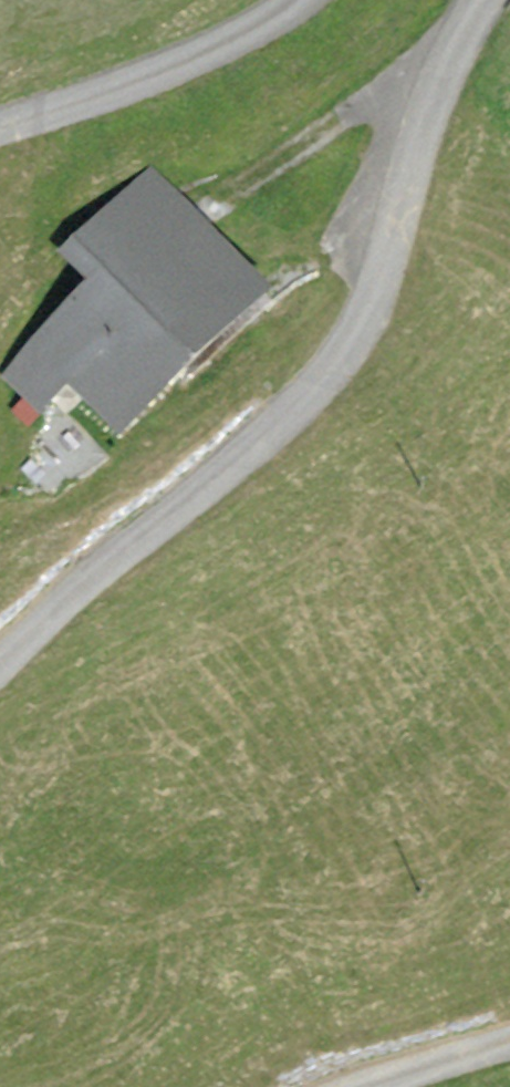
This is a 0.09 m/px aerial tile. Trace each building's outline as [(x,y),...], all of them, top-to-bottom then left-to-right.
[(85,276),(0,376),(39,411),(51,400),(67,415),(85,399),(119,434),(273,285),(153,164),(57,248),(85,276)]
